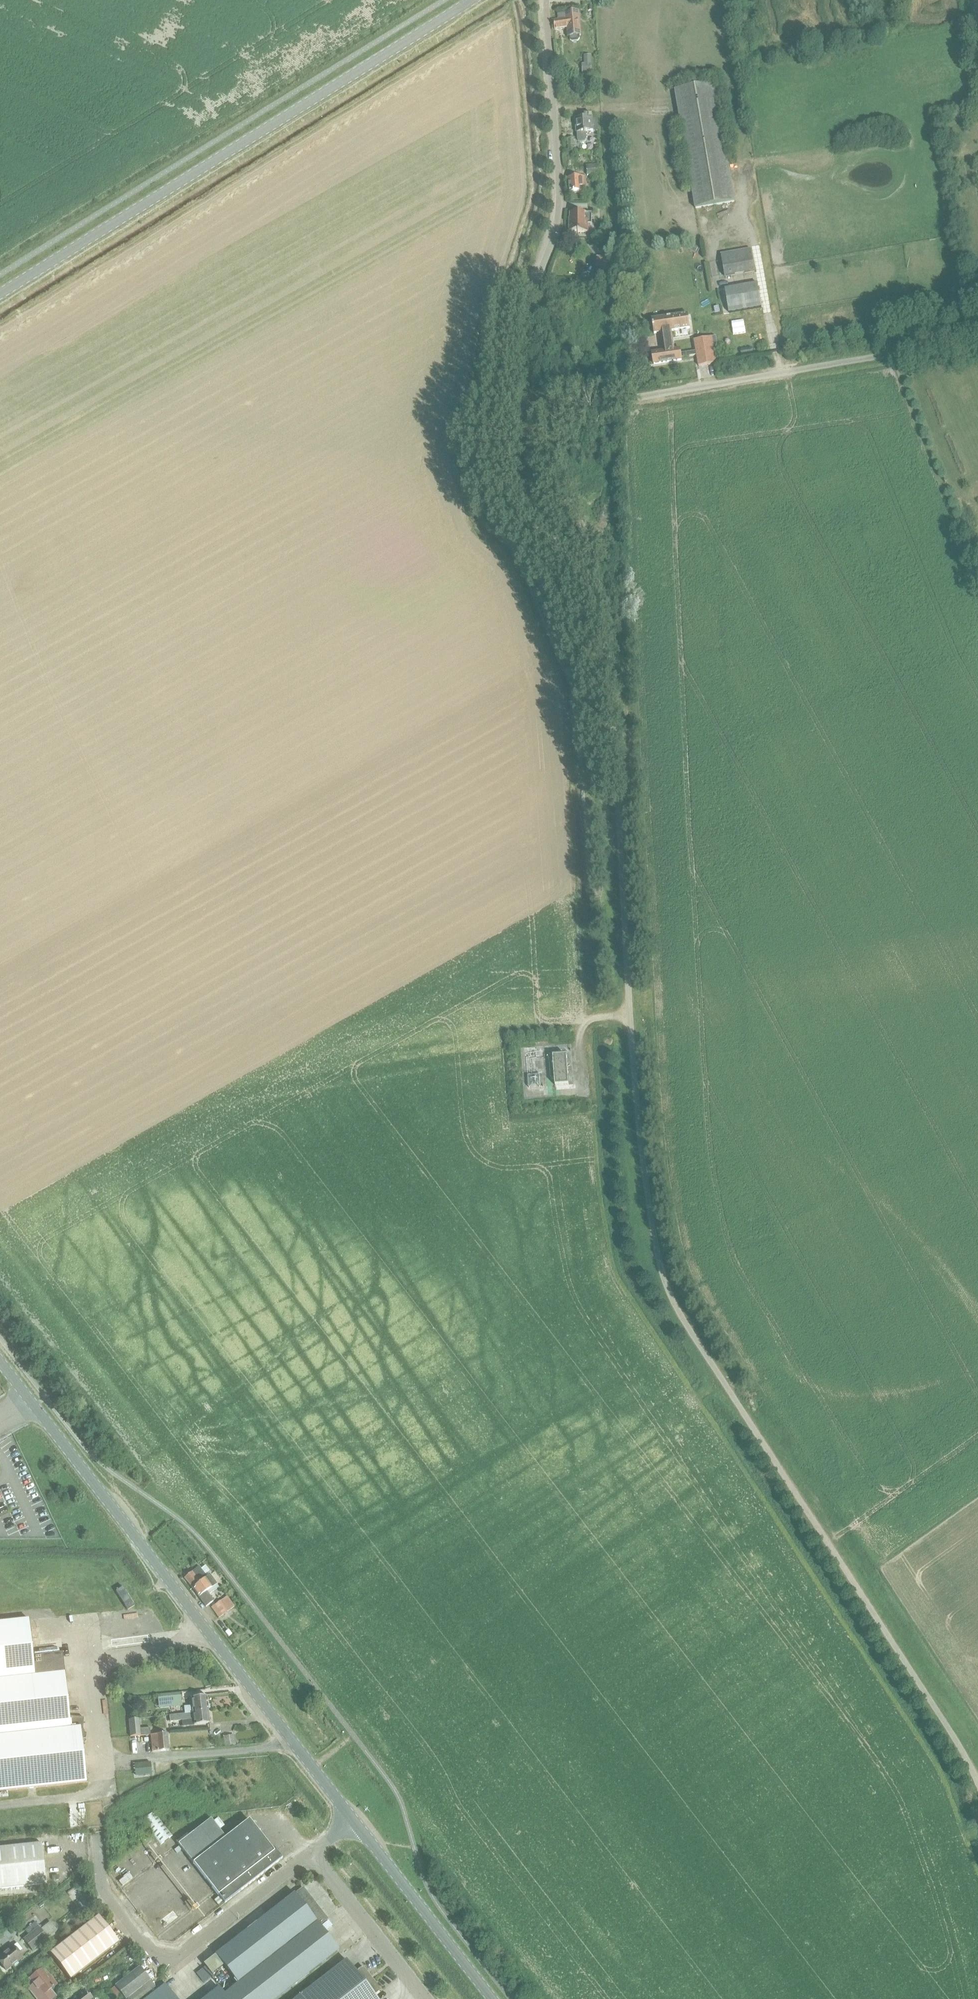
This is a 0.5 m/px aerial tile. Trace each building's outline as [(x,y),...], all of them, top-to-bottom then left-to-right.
[(555,30),(567,29),(567,38),(569,38),(570,40),(572,42),(578,42),(580,39),(580,37),(582,37),(579,12),(558,14),(558,20),(554,20),(555,30)] [(582,64),(582,76),(592,76),(592,55),(584,55),(584,64),(582,64)] [(675,90),(695,209),(736,202),(716,83),(675,90)] [(578,141),(579,142),(585,142),(586,140),(586,132),(593,132),(592,115),(584,115),(585,118),(576,119),(577,132),(578,141)] [(600,175),(599,166),(587,167),(587,176),(600,175)] [(582,178),(568,179),(568,180),(569,193),(585,192),(585,183),(582,183),(582,178)] [(592,225),(592,213),(570,213),(570,231),(578,231),(578,233),(588,233),(588,225),(592,225)] [(721,254),(725,277),(755,272),(751,249),(721,254)] [(597,264),(598,275),(609,275),(609,264),(597,264)] [(725,289),(729,314),(762,308),(758,283),(725,289)] [(721,334),(789,324),(786,306),(719,316),(721,334)] [(673,331),(690,329),(688,314),(652,319),(654,334),(662,333),(664,351),(652,353),(654,364),(682,360),(681,348),(675,349),(673,331)] [(694,340),(699,366),(717,363),(713,337),(694,340)] [(553,1057),(556,1086),(569,1085),(567,1056),(553,1057)] [(533,1069),(532,1081),(541,1082),(542,1070),(533,1069)] [(199,1567),(184,1578),(206,1607),(214,1601),(209,1595),(219,1588),(217,1585),(217,1584),(210,1575),(207,1577),(201,1569),(199,1567)] [(211,1608),(219,1618),(234,1607),(227,1596),(211,1608)] [(87,1783),(81,1726),(71,1728),(63,1653),(33,1657),(29,1620),(0,1623),(0,1792),(87,1783)] [(158,1704),(182,1702),(182,1693),(157,1695),(158,1704)] [(185,1714),(209,1711),(207,1697),(191,1698),(192,1706),(184,1707),(185,1714)] [(210,1724),(209,1711),(194,1713),(185,1714),(170,1716),(170,1722),(194,1719),(194,1725),(210,1724)] [(130,1737),(151,1736),(150,1728),(140,1729),(139,1719),(129,1720),(130,1737)] [(151,1736),(152,1752),(169,1751),(168,1734),(151,1736)] [(234,1736),(223,1738),(225,1747),(235,1746),(234,1736)] [(135,1764),(135,1775),(152,1774),(151,1763),(135,1764)] [(161,1845),(173,1836),(155,1812),(142,1821),(161,1845)] [(212,1888),(220,1898),(224,1904),(282,1858),(275,1849),(273,1850),(249,1820),(225,1839),(211,1820),(179,1845),(212,1888)] [(146,1854),(158,1844),(151,1836),(139,1845),(146,1854)] [(46,1884),(42,1844),(0,1848),(0,1889),(46,1884)] [(127,1865),(136,1860),(133,1855),(124,1859),(127,1865)] [(179,1875),(185,1883),(195,1876),(188,1868),(179,1875)] [(178,1893),(186,1887),(180,1880),(173,1887),(178,1893)] [(339,1951),(320,1926),(328,1920),(303,1888),(204,1964),(212,1975),(224,1966),(238,1984),(224,1995),(219,1988),(205,1998),(277,1998),(339,1951)] [(170,1923),(178,1917),(172,1910),(164,1916),(170,1923)] [(119,1943),(99,1917),(50,1955),(70,1981),(119,1943)] [(24,1940),(32,1951),(48,1938),(39,1927),(24,1940)] [(6,1971),(23,1958),(13,1946),(0,1957),(0,1963),(6,1971)] [(373,1995),(380,1990),(362,1967),(356,1972),(346,1960),(295,1998),(377,1998),(373,1995)] [(123,1997),(125,1998),(141,1998),(156,1987),(140,1967),(110,1991),(116,1998),(120,1998),(123,1997)] [(31,1978),(43,1995),(38,1998),(39,1998),(52,1998),(56,1996),(52,1989),(58,1984),(53,1977),(51,1979),(44,1969),(31,1978)] [(219,1972),(218,1973),(217,1974),(217,1975),(217,1976),(217,1977),(218,1977),(218,1978),(219,1979),(220,1980),(221,1980),(223,1980),(224,1979),(225,1978),(226,1977),(226,1976),(226,1975),(226,1974),(225,1973),(225,1972),(224,1972),(223,1971),(222,1971),(221,1971),(220,1971),(219,1972)] [(214,1985),(213,1983),(212,1981),(211,1980),(209,1980),(207,1980),(205,1981),(204,1983),(203,1985),(204,1987),(205,1989),(207,1990),(208,1990),(210,1990),(212,1989),(213,1987),(214,1985)] [(165,1984),(146,1998),(177,1998),(165,1984)]
